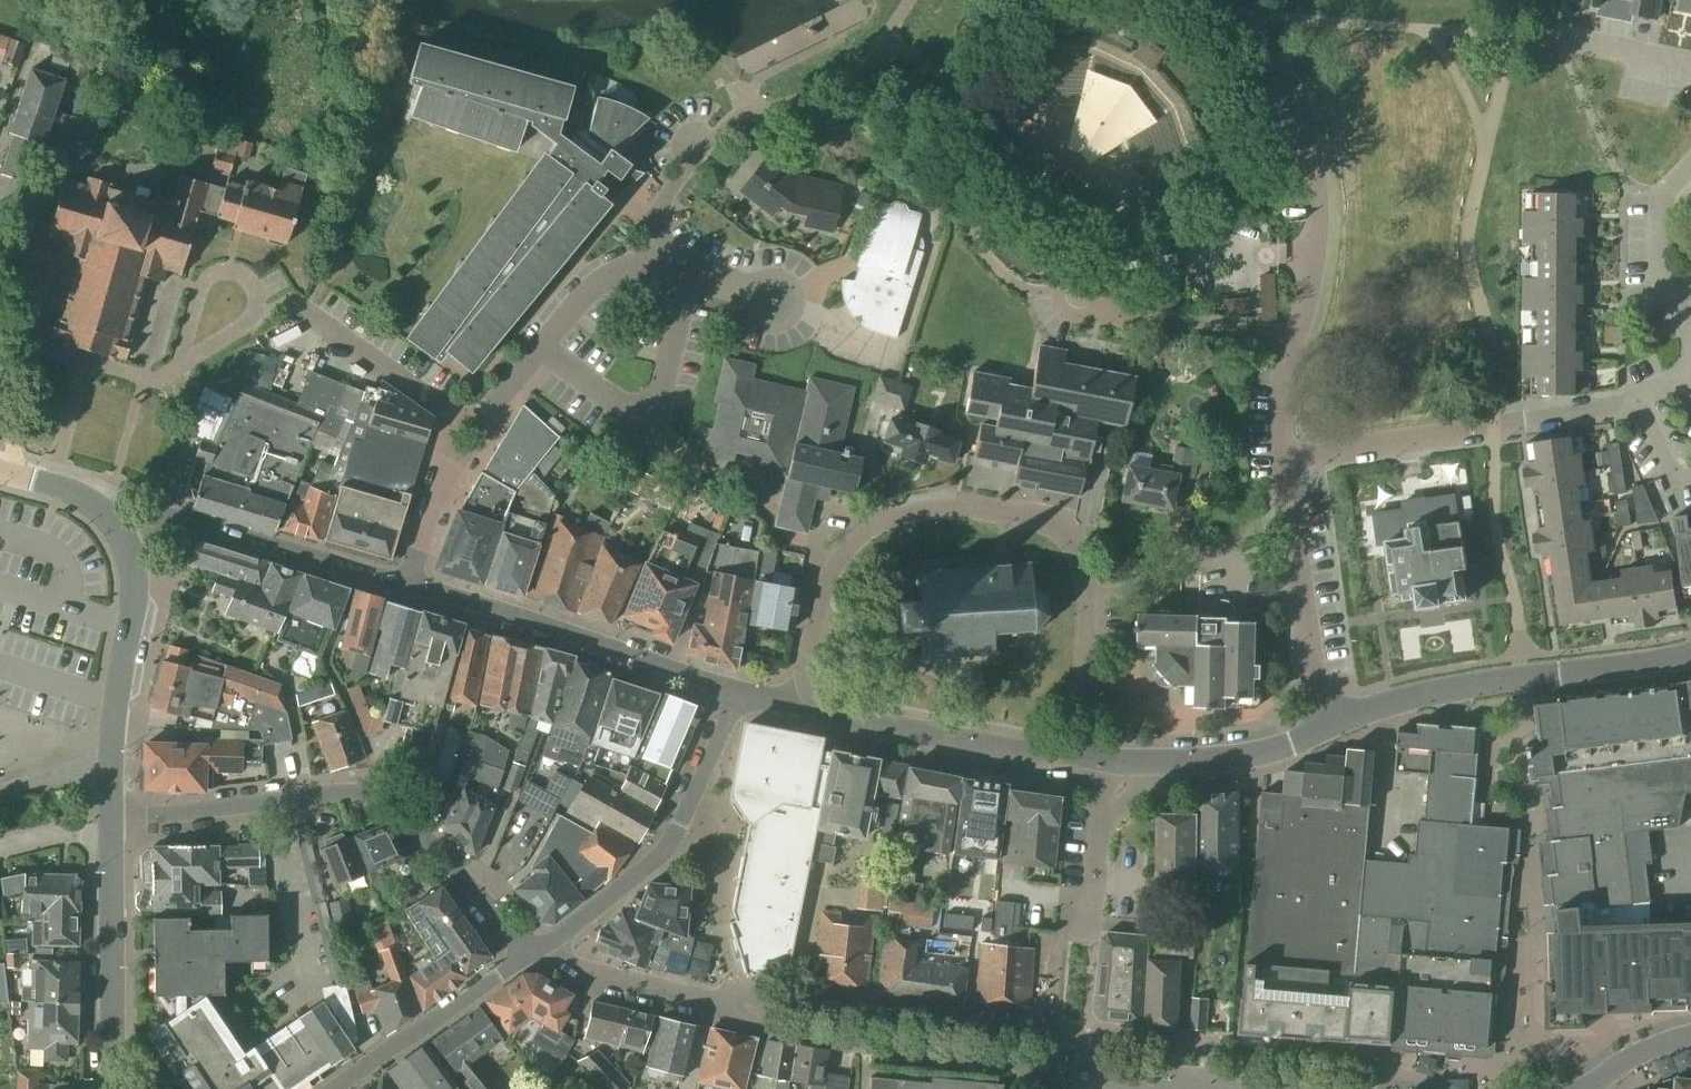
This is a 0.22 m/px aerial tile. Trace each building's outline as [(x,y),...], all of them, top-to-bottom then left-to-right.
[(1635,2),(1632,14),(1657,19),(1661,0),(1625,0),(1635,2)] [(1679,10),(1690,13),(1690,0),(1681,0),(1679,10)] [(996,26),(991,16),(978,23),(984,33),(996,26)] [(17,68),(25,45),(8,40),(1,62),(17,68)] [(85,79),(92,57),(72,51),(56,45),(51,58),(68,63),(65,72),(85,79)] [(562,120),(571,89),(418,46),(409,76),(422,80),(410,115),(514,151),(525,121),(529,122),(528,127),(554,145),(545,156),(544,155),(406,340),(432,359),(440,349),(468,372),(607,204),(606,202),(634,176),(626,170),(629,165),(611,151),(647,119),(637,113),(627,108),(617,103),(606,100),(595,98),(586,133),(578,127),(567,142),(557,134),(561,119),(562,120)] [(53,112),(64,81),(30,70),(20,101),(53,112)] [(1012,92),(1018,104),(1038,95),(1032,83),(1012,92)] [(43,144),(53,112),(20,101),(10,133),(14,135),(1,175),(21,181),(34,141),(43,144)] [(250,143),(221,135),(211,168),(230,173),(233,159),(245,162),(250,143)] [(801,186),(771,162),(753,185),(748,181),(740,192),(771,216),(781,204),(807,209),(803,226),(831,232),(841,187),(803,179),(801,186)] [(302,189),(306,174),(284,168),(280,182),(277,191),(267,188),(267,187),(246,181),(244,186),(227,181),(225,189),(177,176),(171,200),(155,195),(153,201),(111,190),(112,185),(87,177),(84,185),(64,179),(48,237),(62,241),(59,253),(79,259),(61,323),(55,322),(50,337),(50,339),(62,343),(113,358),(113,357),(124,360),(131,339),(125,338),(126,337),(142,277),(163,283),(166,271),(180,275),(197,219),(198,219),(200,212),(217,217),(216,219),(234,224),(232,229),(285,244),(301,188),(302,189)] [(1576,218),(1576,193),(1540,193),(1532,192),(1532,211),(1524,211),(1524,243),(1531,243),(1531,278),(1523,278),(1523,310),(1532,310),(1531,345),(1523,345),(1523,377),(1531,377),(1531,395),(1575,395),(1575,370),(1582,370),(1582,352),(1575,352),(1576,304),(1583,304),(1583,285),(1576,285),(1576,237),(1583,237),(1583,218),(1576,218)] [(896,339),(922,252),(908,248),(919,213),(878,200),(853,281),(841,280),(841,284),(841,288),(842,292),(843,297),(844,301),(845,305),(847,308),(849,312),(851,315),(854,319),(857,322),(860,324),(864,327),(867,329),(871,331),(875,332),(896,339)] [(1029,255),(992,228),(979,247),(1016,273),(1029,255)] [(964,414),(981,417),(979,425),(973,458),(1017,466),(1014,484),(1080,496),(1086,463),(1088,463),(1090,452),(1099,453),(1102,438),(1093,437),(1096,422),(1125,428),(1134,377),(1062,364),(1065,351),(1039,346),(1031,389),(1008,385),(1009,380),(972,373),(964,414)] [(804,391),(752,379),(755,365),(723,357),(712,404),(717,405),(711,429),(706,428),(699,460),(731,468),(734,454),(759,459),(756,474),(771,477),(768,489),(781,492),(773,528),(807,535),(818,486),(853,494),(861,459),(839,454),(854,387),(807,377),(804,391)] [(287,372),(278,368),(272,385),(281,388),(287,372)] [(187,488),(183,499),(194,502),(192,509),(273,533),(275,527),(278,528),(277,529),(320,542),(328,514),(331,515),(336,499),(325,492),(334,468),(319,461),(309,485),(297,480),(288,502),(286,501),(309,446),(336,458),(336,457),(338,458),(362,402),(360,402),(363,393),(309,373),(298,401),(296,406),(237,383),(210,444),(199,440),(193,459),(195,459),(186,488),(187,488)] [(878,376),(870,403),(904,414),(912,387),(878,376)] [(369,426),(425,442),(432,418),(381,382),(374,405),(376,406),(369,426)] [(376,406),(374,405),(374,406),(362,402),(338,458),(325,492),(336,499),(331,515),(324,541),(390,560),(406,505),(425,442),(369,426),(376,406)] [(543,425),(521,406),(482,473),(480,472),(458,512),(456,511),(434,570),(480,585),(500,526),(515,492),(514,492),(558,438),(557,437),(564,429),(551,417),(543,425)] [(913,426),(891,419),(884,443),(902,449),(900,456),(924,463),(926,456),(950,464),(957,440),(937,434),(938,432),(914,424),(913,426)] [(1573,455),(1570,436),(1527,443),(1530,467),(1523,468),(1526,487),(1533,486),(1534,492),(1540,534),(1533,535),(1536,553),(1543,552),(1543,558),(1546,577),(1554,575),(1561,624),(1610,617),(1611,625),(1636,621),(1637,628),(1655,626),(1654,619),(1678,615),(1677,607),(1672,571),(1654,574),(1653,566),(1621,571),(1623,578),(1592,583),(1587,552),(1594,551),(1595,559),(1604,558),(1606,554),(1605,545),(1594,546),(1590,520),(1583,521),(1577,486),(1585,485),(1581,453),(1573,455)] [(1621,459),(1618,442),(1606,444),(1607,451),(1609,461),(1621,459)] [(585,452),(574,445),(570,453),(581,460),(585,452)] [(539,480),(562,453),(553,446),(532,473),(517,491),(514,495),(524,498),(517,515),(510,536),(502,533),(485,585),(521,597),(538,545),(537,545),(538,542),(545,524),(548,513),(554,496),(539,480)] [(1194,480),(1199,451),(1174,447),(1170,467),(1160,465),(1158,471),(1127,465),(1120,502),(1171,512),(1178,477),(1194,480)] [(1609,464),(1611,478),(1624,476),(1621,459),(1609,461),(1609,464)] [(646,501),(656,479),(642,473),(632,494),(646,501)] [(1624,476),(1611,478),(1614,495),(1626,493),(1624,476)] [(1632,486),(1635,505),(1651,503),(1643,485),(1632,486)] [(1404,511),(1375,516),(1379,544),(1386,543),(1388,555),(1376,557),(1379,581),(1391,580),(1394,595),(1399,600),(1417,598),(1418,608),(1441,605),(1440,602),(1467,599),(1462,569),(1468,568),(1465,545),(1463,546),(1460,521),(1458,522),(1454,496),(1403,504),(1404,511)] [(1615,502),(1617,514),(1629,512),(1627,500),(1615,502)] [(1635,505),(1638,524),(1658,521),(1651,503),(1635,505)] [(1617,514),(1619,527),(1631,525),(1629,512),(1617,514)] [(709,531),(719,535),(726,518),(716,514),(709,531)] [(1689,527),(1687,514),(1673,517),(1684,587),(1690,586),(1690,527),(1689,527)] [(603,537),(608,522),(586,515),(582,528),(550,518),(524,596),(575,613),(603,537)] [(699,538),(679,530),(676,538),(661,532),(644,564),(620,623),(671,643),(695,585),(682,579),(699,538)] [(260,587),(268,564),(192,540),(184,562),(217,573),(216,575),(260,587)] [(747,606),(757,552),(715,544),(705,571),(716,576),(712,598),(708,597),(702,627),(693,625),(685,657),(736,670),(748,606),(747,606)] [(610,625),(640,564),(601,545),(577,613),(610,625)] [(772,573),(776,551),(760,548),(754,583),(747,623),(791,631),(798,590),(763,584),(766,571),(772,573)] [(276,632),(302,574),(270,564),(268,564),(260,587),(216,575),(210,593),(230,600),(224,614),(276,632)] [(1033,631),(1045,616),(1044,596),(1030,585),(1029,564),(915,573),(917,600),(893,602),(895,631),(919,629),(922,659),(993,653),(992,634),(1033,631)] [(332,629),(348,589),(304,575),(287,612),(275,642),(318,658),(330,628),(332,629)] [(368,656),(382,599),(354,592),(343,637),(337,636),(334,647),(339,649),(368,656)] [(1200,617),(1200,616),(1140,615),(1139,645),(1143,645),(1142,653),(1150,660),(1158,660),(1158,664),(1156,666),(1176,687),(1178,685),(1182,686),(1182,694),(1188,701),(1196,701),(1196,707),(1226,708),(1227,697),(1240,697),(1240,703),(1247,709),(1255,709),(1261,703),(1261,694),(1255,688),(1255,678),(1262,678),(1262,665),(1255,665),(1257,622),(1233,621),(1235,618),(1236,615),(1236,610),(1234,607),(1232,604),(1229,601),(1224,600),(1222,600),(1220,600),(1215,603),(1211,607),(1209,611),(1210,617),(1200,617)] [(401,702),(426,614),(385,602),(378,629),(380,630),(368,675),(385,679),(389,664),(397,667),(388,698),(401,702)] [(464,624),(426,614),(401,702),(395,725),(405,728),(403,742),(400,742),(393,767),(423,776),(430,749),(429,749),(428,750),(432,734),(433,734),(440,709),(464,624)] [(474,705),(487,636),(463,629),(444,699),(441,710),(452,713),(455,701),(474,705)] [(527,717),(541,648),(492,636),(479,706),(485,707),(488,709),(518,716),(518,715),(527,717)] [(224,665),(187,652),(187,650),(168,645),(164,662),(162,661),(155,690),(150,688),(146,701),(152,703),(150,708),(178,716),(178,714),(211,722),(210,728),(248,730),(260,731),(263,745),(292,740),(287,714),(280,685),(224,665)] [(553,727),(573,663),(574,657),(544,648),(529,719),(512,762),(502,788),(515,793),(524,766),(537,732),(533,730),(537,721),(551,726),(553,727)] [(586,738),(606,674),(573,663),(553,727),(551,726),(547,738),(568,744),(572,733),(586,738)] [(632,758),(634,754),(659,694),(611,678),(595,727),(589,743),(587,743),(581,762),(593,766),(599,747),(632,758)] [(326,684),(315,688),(319,699),(329,695),(326,684)] [(1553,852),(1559,910),(1565,910),(1623,905),(1637,904),(1631,837),(1684,827),(1688,795),(1690,795),(1690,684),(1646,690),(1646,689),(1643,689),(1643,690),(1634,691),(1634,690),(1619,692),(1619,693),(1610,694),(1610,693),(1583,697),(1573,698),(1573,702),(1548,705),(1548,706),(1536,707),(1543,760),(1544,780),(1545,780),(1553,852)] [(382,721),(384,712),(372,717),(359,685),(347,689),(366,737),(381,731),(383,722),(382,721)] [(617,794),(652,814),(666,786),(665,785),(671,769),(676,771),(702,709),(660,694),(660,695),(659,694),(634,754),(645,759),(640,771),(629,765),(617,794)] [(384,712),(382,721),(383,722),(395,725),(401,702),(388,698),(387,703),(384,712)] [(329,769),(363,757),(346,713),(313,725),(329,769)] [(1400,728),(1396,771),(1429,774),(1426,819),(1472,821),(1480,729),(1480,727),(1411,722),(1410,729),(1400,728)] [(816,750),(819,738),(744,726),(731,796),(747,820),(748,821),(731,911),(734,921),(728,923),(744,976),(750,974),(751,977),(788,966),(813,845),(816,829),(830,753),(816,750)] [(503,771),(508,750),(484,736),(468,732),(461,755),(483,764),(503,771)] [(262,740),(245,739),(196,738),(195,745),(144,743),(143,767),(145,767),(144,789),(204,792),(204,790),(212,790),(212,773),(242,774),(242,767),(260,768),(262,740)] [(1362,914),(1367,859),(1371,806),(1370,806),(1375,750),(1348,748),(1348,757),(1328,755),(1327,764),(1307,762),(1306,768),(1286,766),(1284,790),(1262,788),(1241,1029),(1350,1039),(1362,914)] [(901,795),(907,765),(878,759),(878,760),(830,751),(830,753),(816,829),(813,845),(817,846),(814,861),(831,864),(834,848),(833,847),(836,833),(863,839),(872,790),(901,795)] [(907,765),(901,795),(903,795),(893,847),(887,897),(920,901),(922,884),(913,883),(914,871),(905,870),(908,849),(948,855),(955,804),(954,803),(958,778),(907,769),(908,765),(907,765)] [(550,819),(570,779),(554,771),(544,790),(524,780),(516,801),(550,819)] [(474,856),(493,807),(465,790),(470,779),(458,774),(452,795),(457,799),(442,824),(474,856)] [(652,814),(617,794),(587,777),(565,818),(592,833),(599,820),(621,833),(632,847),(633,846),(632,845),(635,841),(636,841),(652,814)] [(943,902),(944,902),(941,928),(978,932),(977,938),(992,940),(995,911),(996,901),(995,901),(998,862),(997,862),(1006,782),(959,777),(951,856),(948,855),(943,902)] [(1004,819),(1000,863),(1023,865),(1051,867),(1056,867),(1056,826),(1060,798),(1008,791),(1005,819),(1004,819)] [(1201,797),(1200,876),(1211,876),(1232,876),(1239,876),(1238,792),(1201,797)] [(592,833),(565,818),(564,818),(558,815),(530,866),(531,869),(535,873),(514,890),(540,922),(543,922),(546,926),(549,923),(553,923),(581,900),(607,880),(608,879),(609,880),(628,855),(627,854),(632,847),(621,833),(599,820),(592,833)] [(1498,1050),(1521,825),(1475,821),(1472,821),(1426,819),(1423,854),(1416,853),(1415,862),(1367,859),(1362,914),(1406,918),(1396,1028),(1393,1028),(1392,1042),(1498,1050)] [(371,887),(381,884),(376,869),(405,858),(388,823),(354,837),(368,872),(367,873),(371,887)] [(347,839),(341,833),(324,840),(323,849),(319,850),(334,887),(365,874),(351,838),(347,839)] [(206,884),(219,883),(218,869),(259,869),(258,844),(238,844),(238,846),(151,847),(151,850),(145,850),(140,856),(141,879),(178,878),(178,877),(188,877),(188,872),(206,872),(206,884)] [(411,876),(394,885),(404,909),(427,895),(426,893),(437,880),(419,863),(409,875),(411,876)] [(219,883),(206,884),(206,872),(188,872),(188,877),(178,877),(178,878),(141,879),(141,888),(140,890),(140,892),(139,892),(135,897),(135,906),(139,911),(152,911),(195,910),(195,918),(221,918),(220,891),(198,891),(198,885),(219,885),(219,883)] [(80,880),(76,875),(25,874),(0,879),(0,880),(3,895),(21,891),(21,911),(42,911),(42,903),(57,903),(57,893),(80,894),(80,880)] [(693,938),(680,933),(683,898),(684,895),(686,886),(657,881),(655,893),(654,893),(651,904),(634,898),(633,896),(619,910),(598,932),(595,939),(596,950),(623,960),(623,961),(643,968),(644,966),(660,972),(661,971),(683,976),(688,956),(689,956),(693,938)] [(440,941),(464,980),(467,978),(464,975),(490,957),(441,886),(427,895),(404,909),(403,910),(422,940),(427,937),(433,946),(440,941)] [(881,908),(883,890),(863,887),(861,909),(881,912),(881,908)] [(79,915),(80,894),(57,893),(57,903),(42,903),(42,911),(21,911),(21,923),(32,924),(31,945),(35,945),(35,954),(52,954),(53,946),(78,946),(79,915)] [(334,927),(352,922),(347,899),(328,904),(334,927)] [(929,929),(933,905),(888,899),(885,923),(929,929)] [(1624,930),(1623,905),(1565,910),(1565,932),(1555,932),(1556,987),(1548,987),(1549,1026),(1584,1025),(1584,1010),(1665,1007),(1669,998),(1687,997),(1687,1004),(1690,1004),(1690,928),(1624,930)] [(853,922),(840,921),(839,913),(820,911),(815,956),(813,956),(810,979),(866,985),(869,962),(870,962),(874,916),(854,914),(853,922)] [(187,917),(152,918),(153,996),(162,996),(197,996),(223,995),(223,962),(231,962),(267,961),(266,914),(248,915),(229,915),(229,929),(188,930),(187,917)] [(1362,914),(1350,1039),(1392,1042),(1393,1028),(1396,1028),(1406,918),(1362,914)] [(420,1011),(396,945),(385,915),(366,922),(377,954),(379,953),(390,984),(371,991),(366,977),(350,982),(361,1014),(376,1009),(386,1035),(420,1011)] [(908,940),(909,929),(885,926),(884,937),(908,940)] [(981,945),(976,1002),(1028,1006),(1029,993),(1042,994),(1044,965),(1050,933),(1025,931),(1023,949),(981,945)] [(440,941),(433,946),(427,937),(422,940),(434,959),(427,964),(446,992),(464,980),(440,941)] [(969,946),(970,938),(962,937),(961,945),(969,946)] [(956,941),(932,938),(931,950),(955,954),(956,941)] [(961,1007),(966,969),(913,962),(915,943),(884,939),(877,997),(961,1007)] [(5,965),(6,968),(20,968),(19,953),(5,954),(5,965)] [(77,1003),(78,962),(31,961),(31,986),(21,986),(21,1002),(30,1002),(77,1003)] [(1202,981),(1204,963),(1195,963),(1193,981),(1192,997),(1190,1029),(1207,1031),(1209,999),(1201,998),(1203,981),(1202,981)] [(421,1009),(446,992),(427,964),(409,977),(421,1009)] [(507,1032),(530,1016),(527,976),(520,977),(485,1003),(507,1032)] [(527,976),(530,1016),(541,1022),(534,1033),(528,1043),(561,1061),(574,1040),(563,1034),(563,1033),(556,1030),(565,1015),(560,1012),(569,996),(534,976),(527,976)] [(0,983),(0,1003),(8,1002),(6,983),(0,983)] [(159,1024),(159,1025),(162,1023),(171,1036),(161,1042),(174,1061),(181,1056),(188,1066),(181,1071),(192,1088),(191,1088),(251,1088),(250,1088),(268,1076),(277,1088),(293,1088),(297,1087),(293,1081),(301,1075),(304,1079),(306,1077),(303,1074),(311,1068),(314,1072),(326,1063),(329,1067),(337,1062),(334,1058),(344,1052),(346,1056),(353,1050),(354,1050),(350,1046),(357,1041),(356,1040),(344,984),(329,988),(330,996),(322,1002),(321,1001),(296,1018),(297,1019),(251,1049),(251,1048),(250,1049),(250,1050),(246,1053),(245,1052),(244,1053),(244,1054),(239,1057),(239,1056),(239,1057),(233,1049),(232,1047),(207,1011),(197,996),(162,996),(174,1014),(159,1024)] [(10,1001),(10,1015),(20,1015),(20,1001),(10,1001)] [(76,1044),(77,1003),(30,1002),(29,1044),(29,1049),(43,1049),(42,1062),(67,1063),(68,1044),(76,1044)] [(618,1047),(627,1011),(592,1002),(583,1038),(618,1047)] [(475,1057),(500,1040),(477,1008),(432,1041),(456,1071),(455,1072),(468,1088),(501,1088),(475,1057)] [(640,1052),(652,1018),(627,1011),(618,1047),(640,1052)] [(685,1076),(696,1028),(656,1019),(644,1066),(685,1076)] [(754,1040),(709,1030),(696,1082),(722,1088),(743,1088),(754,1040)] [(794,1046),(766,1041),(760,1077),(775,1080),(774,1088),(787,1088),(788,1082),(794,1046)] [(823,1073),(827,1052),(794,1046),(788,1082),(809,1085),(809,1088),(834,1088),(835,1080),(836,1075),(823,1073)] [(423,1047),(387,1074),(399,1088),(457,1088),(423,1047)] [(606,1068),(608,1062),(597,1050),(575,1062),(599,1086),(604,1068),(606,1068)] [(629,1084),(608,1062),(606,1068),(604,1068),(599,1086),(602,1088),(624,1088),(629,1084)] [(16,1088),(48,1088),(48,1084),(38,1083),(38,1071),(16,1070),(16,1088)] [(1688,1075),(1676,1078),(1659,1085),(1649,1088),(1690,1088),(1690,1076),(1688,1075)] [(384,1076),(365,1088),(395,1088),(384,1076)] [(867,1078),(866,1088),(984,1088),(867,1078)]
